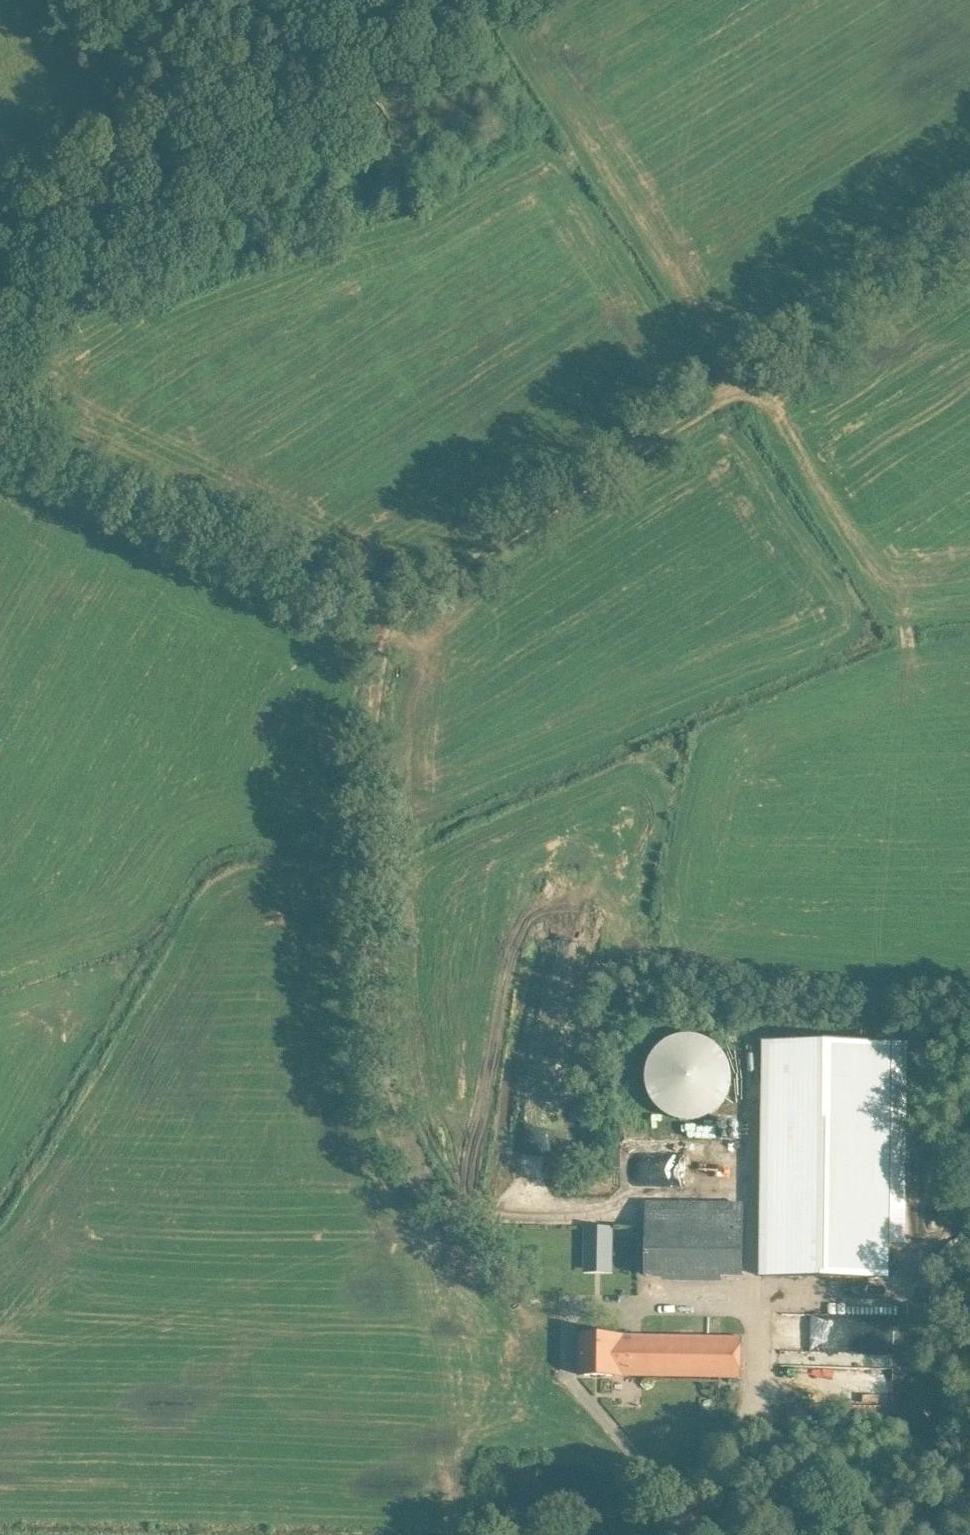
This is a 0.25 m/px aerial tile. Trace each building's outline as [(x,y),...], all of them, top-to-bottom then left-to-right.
[(651,1098),(661,1108),(673,1115),(687,1117),(701,1114),(713,1108),(723,1097),(728,1084),(729,1070),(726,1057),(718,1045),(706,1037),(693,1032),(679,1033),(666,1037),(655,1046),(648,1058),(644,1071),(646,1085),(651,1098)] [(765,1257),(765,1277),(865,1278),(865,1258),(866,1122),(766,1121),(765,1257)] [(694,1146),(638,1144),(638,1150),(637,1150),(636,1182),(693,1184),(694,1146)] [(647,1203),(646,1255),(646,1275),(742,1276),(743,1204),(647,1203)] [(585,1243),(584,1273),(613,1273),(614,1243),(585,1243)] [(872,1305),(872,1349),(892,1350),(893,1298),(854,1297),(854,1305),(872,1305)] [(580,1333),(580,1374),(740,1377),(741,1336),(580,1333)]
